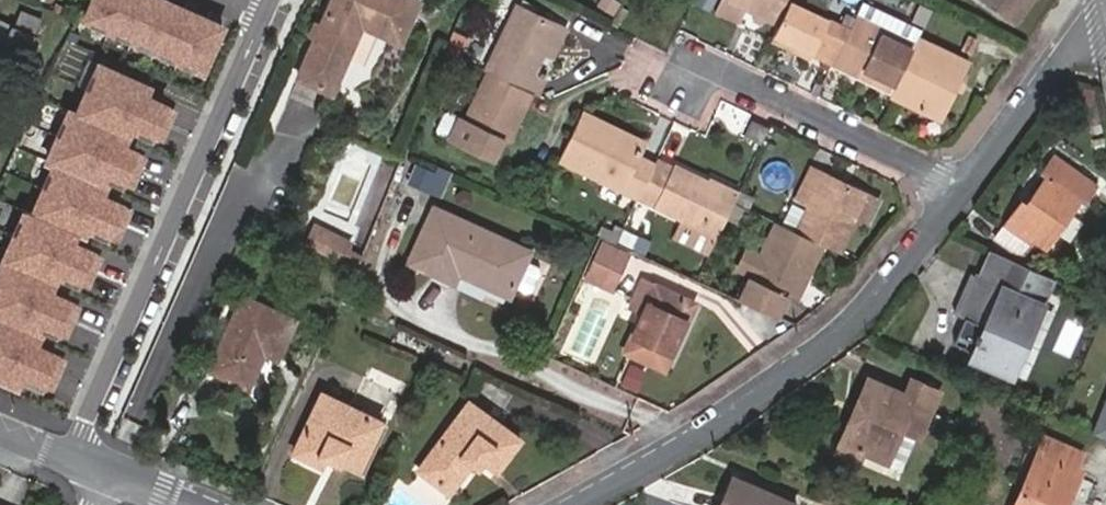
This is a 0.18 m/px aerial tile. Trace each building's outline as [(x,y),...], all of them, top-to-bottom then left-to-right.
[(173,0),(89,0),(80,21),(204,77),(228,25),(173,0)] [(338,84),(364,26),(401,44),(420,3),(414,0),(334,0),(304,69),(338,84)] [(623,0),(598,0),(596,4),(615,14),(623,0)] [(692,4),(704,10),(709,0),(694,0),(692,4)] [(787,0),(717,0),(712,11),(737,23),(743,9),(750,12),(761,18),(776,25),(786,3),(787,0)] [(1013,25),(1031,0),(977,0),(1013,25)] [(824,21),(786,3),(776,25),(768,41),(790,52),(793,46),(808,53),(824,21)] [(512,8),(479,72),(482,73),(524,94),(530,97),(538,80),(527,74),(537,53),(551,26),(512,8)] [(627,11),(620,8),(611,22),(617,26),(627,11)] [(830,8),(824,21),(808,53),(805,59),(802,65),(824,75),(829,65),(851,19),(851,18),(830,8)] [(913,42),(915,38),(856,9),(851,18),(851,19),(911,48),(913,42)] [(757,25),(761,18),(750,12),(746,19),(757,25)] [(911,48),(851,19),(829,65),(888,94),(911,48)] [(551,26),(537,53),(545,57),(559,30),(551,26)] [(6,45),(33,59),(40,38),(15,27),(6,45)] [(913,42),(911,48),(888,94),(886,101),(936,125),(965,67),(913,42)] [(793,46),(790,52),(805,59),(808,53),(793,46)] [(97,58),(74,110),(66,106),(41,164),(49,168),(30,210),(20,206),(0,250),(0,386),(47,407),(181,107),(148,93),(156,84),(97,58)] [(334,92),(338,84),(304,69),(301,76),(334,92)] [(499,142),(524,94),(482,73),(458,120),(452,118),(440,142),(481,162),(493,139),(499,142)] [(432,137),(440,142),(452,118),(440,113),(434,115),(428,130),(432,137)] [(555,161),(637,200),(652,167),(634,159),(636,154),(606,140),(610,133),(576,117),(555,161)] [(742,134),(759,143),(765,131),(748,122),(742,134)] [(606,140),(636,154),(640,147),(610,133),(606,140)] [(403,183),(445,201),(457,173),(416,155),(403,183)] [(1094,189),(1052,160),(1043,172),(1048,175),(1027,205),(1024,202),(999,238),(1021,254),(1033,239),(1046,247),(1080,198),(1085,201),(1094,189)] [(652,167),(637,200),(715,236),(725,215),(732,200),(703,187),(705,183),(673,168),(671,171),(654,163),(652,167)] [(806,203),(820,173),(811,168),(796,199),(806,203)] [(820,242),(837,250),(863,193),(820,173),(806,203),(793,229),(820,242)] [(707,179),(705,183),(703,187),(732,200),(736,192),(707,179)] [(879,201),(863,193),(837,250),(842,252),(856,223),(867,228),(879,201)] [(744,205),(732,200),(725,215),(736,221),(744,205)] [(529,251),(436,207),(409,264),(453,284),(458,275),(508,297),(525,259),(529,251)] [(735,298),(773,315),(783,294),(786,295),(793,279),(801,282),(820,242),(793,229),(774,219),(757,252),(754,259),(746,276),(735,298)] [(715,236),(682,221),(673,241),(705,256),(715,236)] [(312,222),(304,246),(345,259),(353,234),(312,222)] [(621,227),(616,241),(645,252),(651,238),(621,227)] [(627,255),(602,244),(586,278),(610,289),(627,255)] [(743,245),(740,252),(754,259),(757,252),(743,245)] [(979,279),(992,285),(1018,296),(1022,288),(1025,290),(1034,270),(991,251),(979,279)] [(733,269),(746,276),(754,259),(740,252),(733,269)] [(532,289),(540,271),(539,266),(525,259),(514,285),(527,291),(532,289)] [(979,279),(973,276),(956,314),(966,320),(953,351),(1011,376),(1042,307),(1018,296),(992,285),(979,279)] [(793,279),(786,295),(793,299),(801,282),(793,279)] [(628,309),(640,316),(654,286),(641,280),(628,309)] [(654,286),(640,316),(623,353),(663,371),(694,305),(654,286)] [(294,320),(243,296),(210,368),(248,385),(265,353),(276,357),(294,320)] [(636,390),(645,371),(631,365),(622,384),(636,390)] [(851,446),(865,453),(886,461),(900,431),(918,438),(938,391),(913,380),(906,393),(870,378),(860,399),(869,403),(851,446)] [(324,451),(342,459),(361,468),(382,422),(323,395),(296,453),(318,464),(322,455),(324,451)] [(477,454),(483,459),(498,468),(520,436),(467,399),(420,470),(452,491),(471,462),(477,454)] [(860,463),(865,453),(851,446),(869,403),(860,399),(838,452),(860,463)] [(1093,433),(1105,440),(1105,402),(1093,433)] [(1045,440),(1016,504),(1066,504),(1080,473),(1074,470),(1080,456),(1045,440)] [(339,464),(342,459),(324,451),(322,455),(339,464)] [(477,467),(483,459),(477,454),(471,462),(477,467)] [(733,479),(722,504),(795,504),(733,479)]
